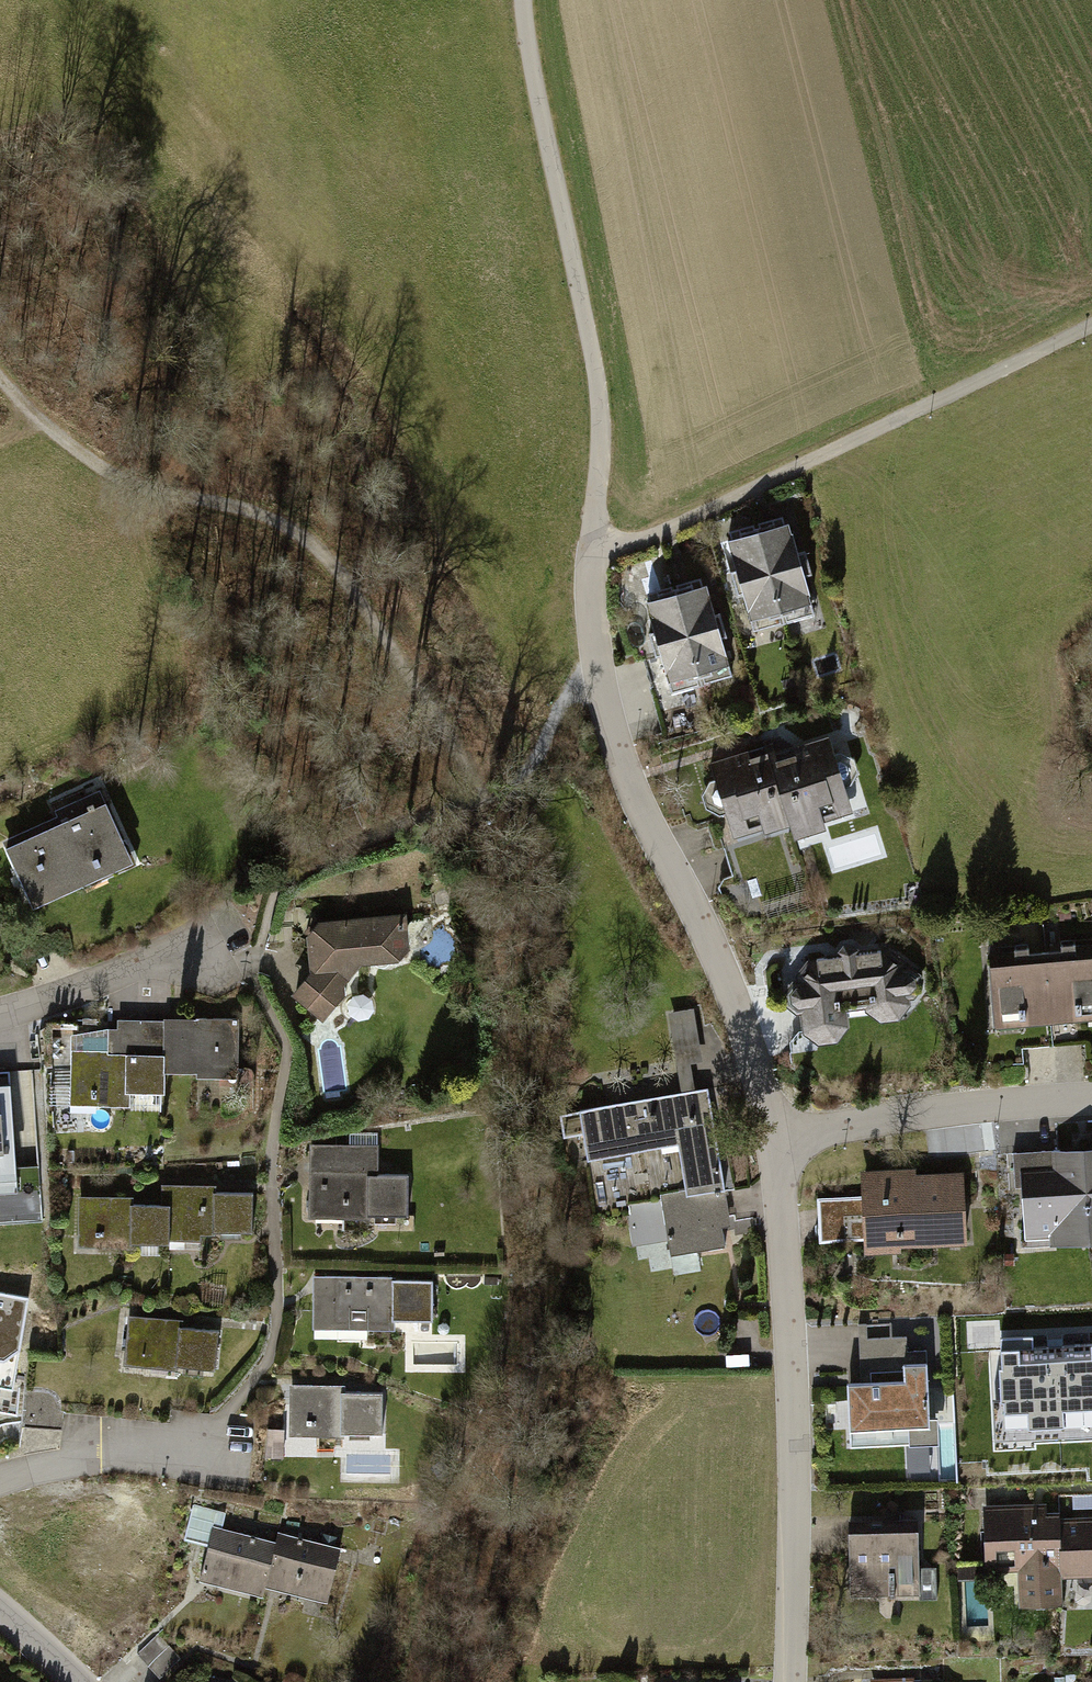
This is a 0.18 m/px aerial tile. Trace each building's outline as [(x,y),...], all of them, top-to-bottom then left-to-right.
[(804,537),(737,555),(757,630),(824,612),(804,537)] [(715,599),(654,616),(676,695),(737,678),(715,599)] [(773,759),(719,775),(742,848),(800,830),(807,852),(862,835),(838,757),(778,775),(773,759)] [(12,863),(40,922),(136,877),(108,818),(12,863)] [(317,938),(320,1015),(378,1013),(377,979),(423,977),(422,934),(317,938)] [(997,969),(1002,1031),(1091,1025),(1091,962),(997,969)] [(919,972),(802,976),(804,1061),(847,1059),(846,1041),(921,1039),(919,972)] [(62,1044),(61,1124),(166,1126),(166,1114),(246,1115),(247,1047),(62,1044)] [(17,1181),(10,1085),(0,1086),(0,1183),(17,1181)] [(706,1089),(585,1111),(595,1163),(677,1147),(686,1194),(724,1187),(706,1089)] [(1015,1152),(1021,1236),(1091,1231),(1091,1147),(1015,1152)] [(319,1160),(321,1224),(419,1221),(418,1182),(383,1183),(383,1158),(319,1160)] [(975,1182),(866,1184),(867,1250),(976,1249),(975,1182)] [(736,1247),(724,1187),(686,1194),(630,1204),(641,1264),(736,1247)] [(91,1203),(91,1249),(127,1250),(127,1254),(176,1254),(176,1244),(225,1245),(225,1241),(262,1241),(262,1207),(224,1207),(224,1195),(175,1194),(174,1217),(141,1216),(141,1204),(91,1203)] [(409,1290),(343,1291),(343,1330),(439,1329),(439,1300),(409,1300),(409,1290)] [(0,1294),(0,1411),(16,1414),(20,1391),(13,1390),(29,1299),(0,1294)] [(136,1328),(135,1374),(179,1375),(179,1383),(222,1384),(223,1336),(186,1335),(186,1328),(136,1328)] [(866,1364),(849,1365),(852,1455),(939,1451),(935,1363),(913,1364),(911,1328),(865,1330),(866,1364)] [(1005,1429),(1091,1424),(1091,1345),(1033,1348),(1033,1336),(1000,1337),(1002,1366),(999,1366),(1001,1399),(992,1399),(993,1426),(1005,1425),(1005,1429)] [(26,1419),(63,1422),(65,1392),(28,1389),(26,1419)] [(302,1397),(303,1442),(392,1440),(392,1409),(353,1410),(353,1396),(302,1397)] [(28,1446),(62,1447),(63,1423),(28,1423),(28,1446)] [(944,1429),(945,1476),(959,1476),(959,1428),(944,1429)] [(992,1574),(1032,1573),(1032,1616),(1064,1615),(1063,1581),(1091,1580),(1091,1517),(991,1518),(992,1574)] [(229,1532),(216,1573),(334,1612),(348,1571),(229,1532)] [(857,1543),(858,1599),(933,1598),(932,1542),(857,1543)] [(161,1634),(141,1651),(161,1674),(181,1657),(161,1634)]
